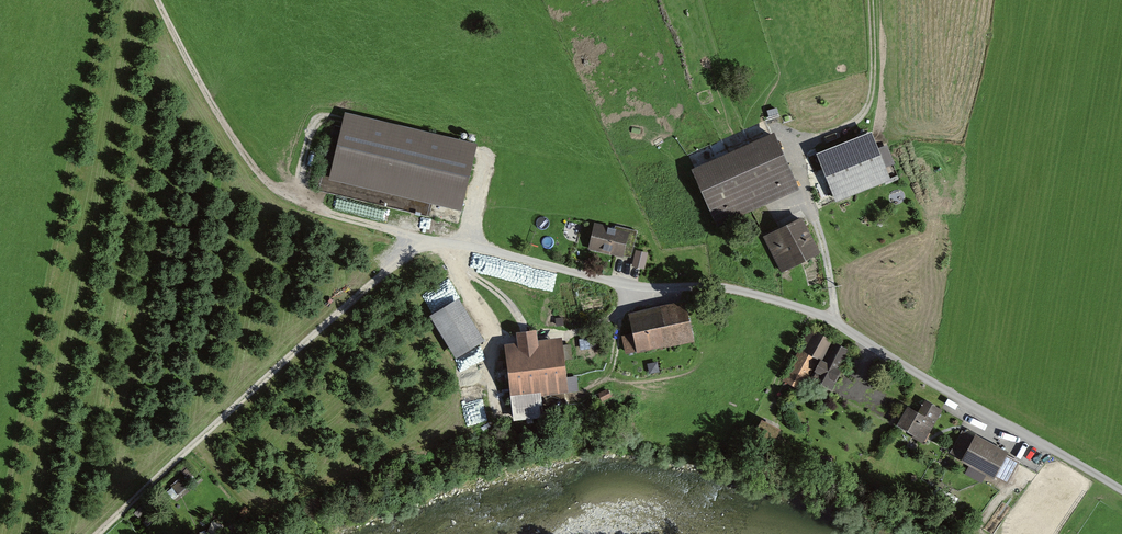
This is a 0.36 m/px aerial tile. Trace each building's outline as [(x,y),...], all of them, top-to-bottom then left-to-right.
[(475,144),(346,113),(331,176),(460,206),(475,144)] [(873,128),(817,151),(836,199),(892,176),(873,128)] [(717,222),(800,185),(776,131),(693,168),(717,222)] [(783,271),(820,251),(802,217),(764,237),(783,271)] [(639,232),(594,222),(588,251),(623,258),(625,252),(635,254),(639,232)] [(486,341),(460,299),(433,315),(458,357),(486,341)] [(627,356),(694,341),(685,302),(630,314),(635,333),(623,336),(627,356)] [(851,349),(809,327),(783,377),(803,388),(809,376),(831,387),(851,349)] [(568,389),(562,336),(537,339),(536,328),(517,330),(518,341),(506,342),(515,418),(540,415),(538,393),(568,389)] [(926,439),(942,409),(925,400),(919,410),(908,404),(897,425),(926,439)] [(965,428),(951,451),(1007,483),(1021,460),(965,428)] [(180,476),(172,485),(179,493),(188,484),(180,476)]
